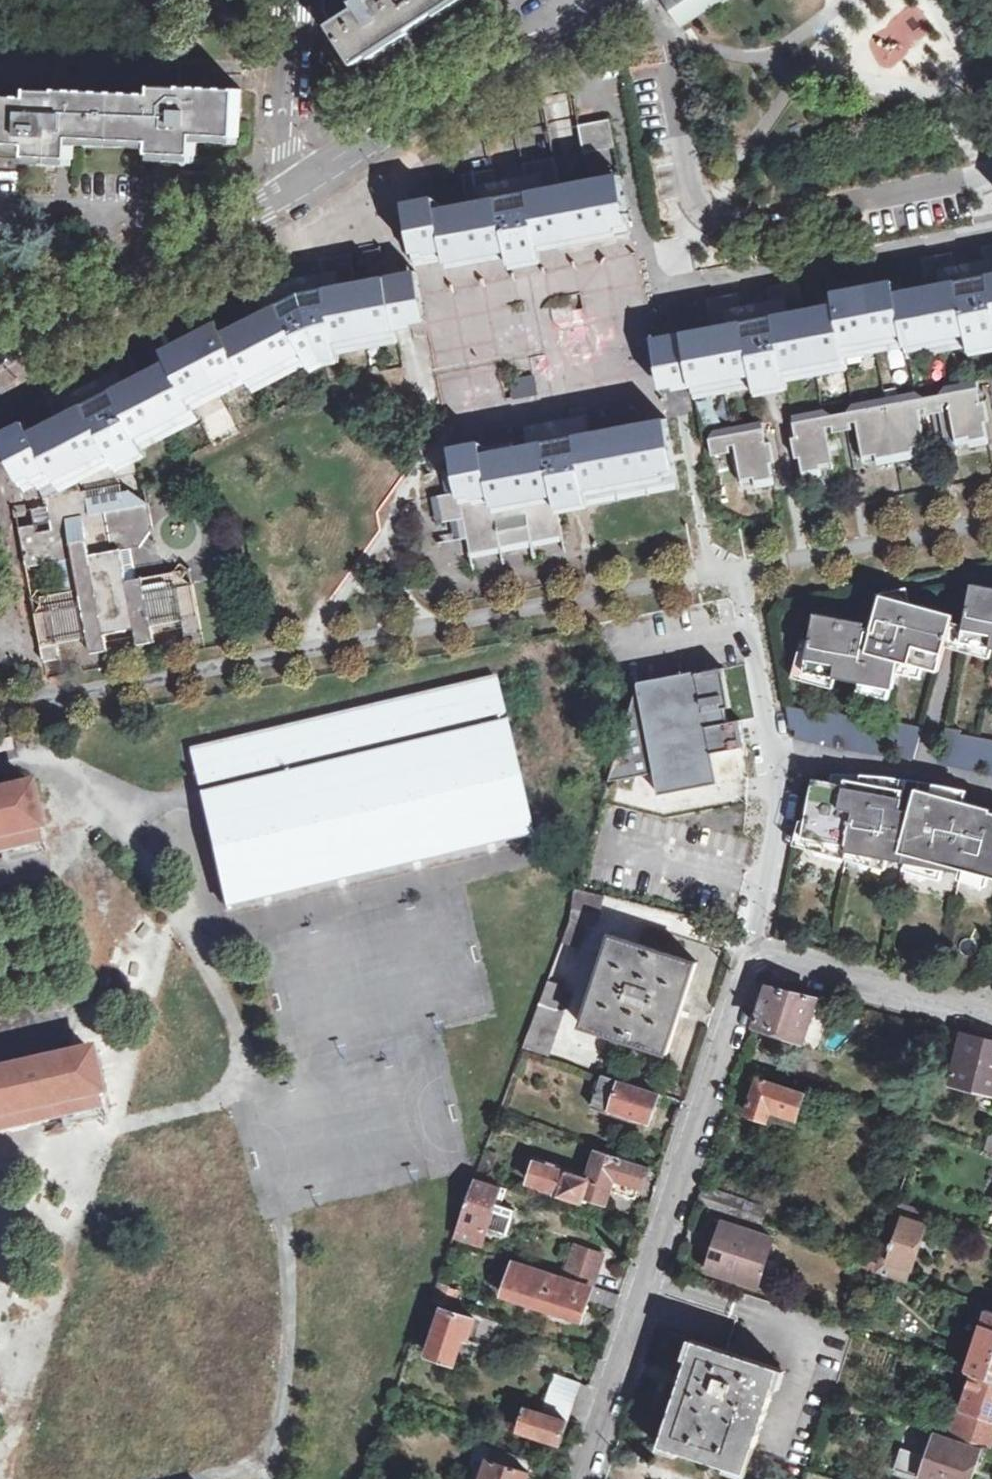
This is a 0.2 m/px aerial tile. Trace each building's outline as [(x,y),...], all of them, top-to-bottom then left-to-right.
[(458,0),(359,0),(357,1),(358,2),(352,5),(355,11),(333,25),(358,64),(458,0)] [(154,153),(172,153),(172,160),(188,160),(197,161),(197,155),(198,134),(239,136),(241,89),(185,87),(185,88),(157,87),(156,94),(61,90),(61,91),(33,90),(33,98),(0,96),(0,143),(32,144),(31,158),(65,160),(73,160),(74,139),(154,143),(154,153)] [(495,96),(491,89),(472,100),(477,108),(495,96)] [(611,119),(579,125),(585,153),(616,147),(611,119)] [(560,186),(555,157),(523,163),(526,177),(497,183),(494,168),(463,174),(469,205),(484,202),(485,209),(470,211),(440,217),(437,206),(406,212),(416,265),(447,259),(448,268),(632,234),(623,183),(561,194),(547,197),(545,188),(560,186)] [(621,174),(560,186),(545,188),(547,197),(561,194),(623,183),(621,174)] [(469,205),(453,207),(436,197),(405,203),(406,212),(437,206),(440,217),(470,211),(485,209),(484,202),(469,205)] [(661,385),(662,388),(675,385),(692,382),(693,386),(695,398),(714,394),(713,390),(737,386),(738,390),(755,386),(757,386),(759,396),(787,390),(786,380),(804,377),(804,375),(830,370),(831,373),(850,370),(847,357),(864,354),(864,350),(888,345),(889,349),(907,345),(909,359),(927,355),(926,351),(952,345),(953,349),(971,346),(972,355),(991,351),(991,245),(983,246),(985,259),(956,265),(953,252),(923,258),(929,296),(898,301),(896,291),(836,302),(837,313),(807,319),(800,283),(799,283),(799,281),(769,287),(769,288),(768,288),(769,300),(741,305),(738,293),(709,299),(708,299),(713,327),(725,325),(727,334),(686,342),(685,341),(684,341),(683,333),(665,336),(652,338),(661,385)] [(26,422),(0,435),(0,440),(26,490),(27,491),(27,490),(38,485),(40,489),(56,480),(61,490),(61,491),(78,483),(76,479),(98,467),(100,471),(116,462),(120,471),(148,456),(145,448),(200,420),(194,409),(249,381),(254,392),(311,362),(314,369),(327,363),(340,360),(339,353),(399,342),(397,331),(388,285),(359,291),(358,284),(357,282),(351,253),(350,253),(321,259),(320,259),(320,261),(321,266),(323,274),(308,277),(297,279),(274,293),(274,292),(268,279),(267,277),(266,278),(259,282),(253,284),(240,292),(239,292),(240,294),(244,301),(248,310),(252,318),(257,326),(256,327),(228,340),(223,329),(222,330),(167,358),(173,369),(145,384),(140,374),(128,349),(100,364),(107,377),(80,391),(73,377),(45,391),(55,411),(58,418),(32,431),(28,424),(26,422)] [(397,331),(415,327),(414,320),(426,317),(418,273),(358,284),(359,291),(388,285),(397,331)] [(140,374),(145,384),(173,369),(167,358),(222,330),(223,329),(228,340),(256,327),(257,326),(252,318),(234,327),(218,319),(192,333),(162,348),(154,367),(140,374)] [(510,379),(513,398),(536,395),(533,376),(510,379)] [(865,463),(877,460),(878,464),(915,457),(915,453),(928,451),(920,410),(925,409),(927,416),(945,412),(944,405),(949,404),(958,445),(970,443),(971,446),(989,442),(985,422),(990,421),(985,400),(982,400),(978,382),(793,416),(797,436),(792,438),(796,458),(800,457),(805,478),(823,474),(822,471),(835,468),(827,427),(833,426),(834,433),(835,433),(851,430),(852,429),(851,423),(857,422),(865,463)] [(667,418),(592,432),(588,413),(587,406),(571,409),(572,418),(527,427),(530,444),(515,447),(514,442),(482,447),(484,454),(457,458),(453,459),(455,468),(445,471),(449,493),(434,496),(440,525),(455,522),(456,529),(477,525),(483,554),(506,550),(548,541),(544,523),(561,520),(559,508),(572,505),(575,504),(588,502),(589,501),(587,495),(602,492),(603,501),(649,492),(649,486),(679,480),(667,418)] [(28,424),(32,431),(58,418),(55,411),(28,424)] [(775,484),(771,463),(775,463),(772,441),(767,442),(763,422),(708,432),(713,456),(714,456),(730,452),(731,452),(729,445),(735,444),(737,453),(738,458),(743,486),(744,486),(756,483),(757,487),(758,487),(774,484),(775,484)] [(482,447),(481,441),(455,446),(457,458),(484,454),(482,447)] [(36,613),(44,655),(61,652),(59,644),(89,638),(91,647),(108,643),(106,635),(137,629),(138,638),(155,634),(153,627),(183,621),(185,629),(202,626),(194,584),(176,571),(137,579),(131,550),(142,548),(155,529),(150,503),(130,491),(123,492),(122,484),(83,491),(78,483),(61,491),(45,500),(49,506),(53,531),(39,533),(37,525),(20,528),(28,568),(59,563),(65,593),(48,596),(36,613)] [(973,584),(964,629),(962,643),(991,649),(991,588),(973,584)] [(881,602),(895,606),(897,600),(883,596),(881,602)] [(811,641),(805,674),(836,679),(894,690),(899,662),(939,673),(946,652),(952,627),(955,615),(897,600),(895,606),(881,602),(873,629),(865,628),(866,624),(816,615),(811,641)] [(962,643),(964,629),(952,627),(946,652),(991,660),(991,655),(991,649),(962,643)] [(811,641),(804,639),(794,677),(834,688),(836,679),(805,674),(811,641)] [(631,684),(603,783),(656,773),(659,794),(720,783),(714,752),(747,746),(742,719),(729,722),(726,708),(732,707),(729,692),(724,668),(701,672),(698,672),(698,671),(631,684)] [(192,748),(229,908),(231,908),(230,903),(527,834),(528,839),(533,838),(495,677),(493,678),(494,680),(197,749),(196,747),(192,748)] [(831,711),(830,715),(787,705),(795,737),(838,747),(840,743),(846,744),(846,748),(889,755),(890,751),(897,751),(897,756),(915,758),(924,727),(880,720),(879,723),(866,721),(867,717),(831,711)] [(982,767),(989,769),(988,773),(991,774),(991,739),(961,733),(962,729),(946,727),(939,762),(982,772),(982,767)] [(848,845),(847,851),(888,859),(962,872),(963,866),(991,872),(991,801),(918,787),(917,792),(916,797),(905,794),(907,789),(846,778),(845,784),(814,778),(806,821),(803,837),(848,845)] [(45,844),(32,785),(0,792),(0,854),(45,844)] [(806,821),(802,820),(795,844),(886,870),(888,859),(847,851),(848,845),(803,837),(806,821)] [(606,895),(577,888),(575,888),(571,921),(563,942),(580,947),(587,924),(596,925),(606,895)] [(615,935),(585,1027),(669,1054),(699,962),(615,935)] [(548,981),(524,1047),(550,1056),(566,1011),(559,1008),(565,987),(548,981)] [(817,999),(769,984),(757,1025),(805,1040),(817,999)] [(964,1033),(952,1080),(991,1090),(991,1040),(964,1033)] [(105,1109),(92,1051),(0,1071),(0,1133),(105,1109)] [(603,1074),(590,1069),(585,1083),(598,1087),(603,1075),(603,1074)] [(770,1119),(773,1109),(799,1117),(808,1090),(742,1070),(737,1088),(754,1093),(748,1112),(770,1119)] [(603,1075),(598,1087),(592,1106),(609,1112),(610,1107),(650,1121),(660,1095),(603,1075)] [(622,1156),(599,1148),(588,1178),(538,1161),(531,1184),(584,1201),(586,1195),(607,1202),(616,1178),(643,1188),(650,1169),(621,1158),(622,1156)] [(476,1176),(488,1180),(498,1153),(487,1149),(476,1176)] [(503,1186),(488,1180),(476,1176),(462,1216),(489,1226),(503,1186)] [(876,1272),(905,1282),(929,1211),(899,1201),(880,1260),(876,1272)] [(708,1270),(760,1286),(775,1239),(723,1222),(708,1270)] [(866,1256),(863,1266),(875,1269),(877,1259),(866,1256)] [(601,1259),(595,1279),(617,1286),(624,1267),(601,1259)] [(589,1299),(593,1288),(516,1262),(505,1295),(582,1321),(589,1299)] [(438,1281),(432,1297),(433,1297),(445,1301),(451,1285),(438,1281)] [(621,1294),(595,1284),(593,1288),(589,1299),(616,1308),(621,1295),(621,1294)] [(444,1308),(429,1354),(457,1363),(465,1337),(469,1338),(476,1318),(444,1308)] [(975,1373),(991,1379),(991,1311),(990,1310),(972,1372),(975,1373)] [(663,1445),(750,1473),(784,1369),(697,1340),(663,1445)] [(975,1373),(955,1435),(991,1448),(991,1379),(975,1373)] [(577,1394),(581,1382),(555,1374),(551,1386),(577,1394)] [(577,1394),(551,1386),(547,1398),(573,1407),(577,1394)] [(573,1407),(547,1398),(543,1411),(569,1419),(573,1407)] [(568,1421),(515,1404),(507,1425),(561,1443),(568,1421)] [(922,1433),(935,1438),(937,1434),(938,1430),(925,1425),(922,1433)] [(924,1478),(970,1478),(980,1449),(937,1434),(935,1438),(929,1456),(902,1447),(894,1469),(924,1478)] [(534,1461),(477,1442),(466,1475),(469,1476),(468,1478),(528,1478),(530,1472),(534,1461)]
